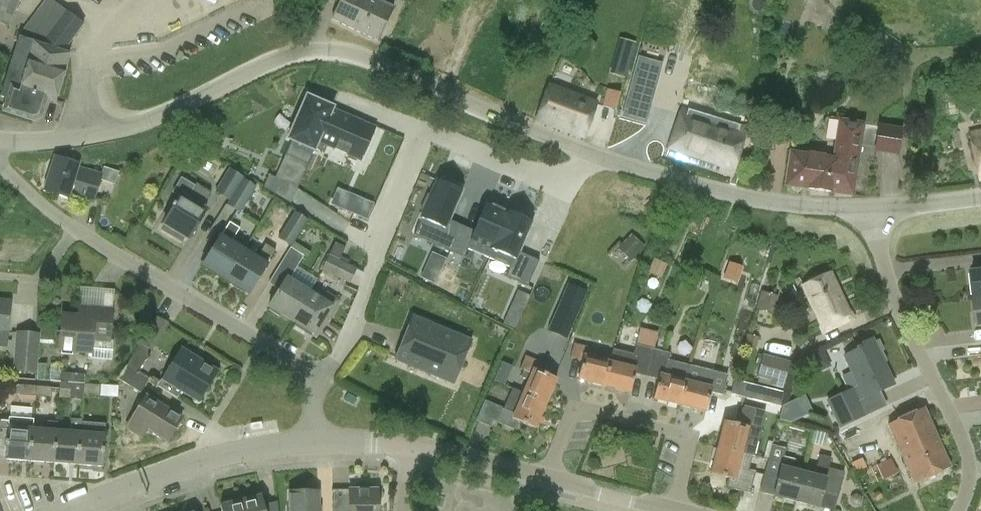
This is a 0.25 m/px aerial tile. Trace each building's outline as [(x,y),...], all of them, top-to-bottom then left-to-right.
[(19,0),(0,0),(0,23),(9,27),(19,0)] [(47,99),(55,101),(70,54),(64,52),(85,23),(53,0),(46,0),(12,46),(30,54),(25,72),(9,67),(3,86),(4,86),(10,88),(11,86),(19,89),(19,90),(47,99)] [(394,7),(379,0),(336,0),(340,2),(332,19),(378,41),(394,7)] [(619,37),(608,72),(625,77),(636,42),(619,37)] [(657,74),(636,68),(634,74),(656,80),(656,79),(657,74)] [(584,137),(597,103),(549,85),(536,119),(584,137)] [(41,116),(47,99),(19,90),(19,89),(11,86),(10,88),(4,86),(0,98),(6,100),(3,111),(34,120),(41,116)] [(300,87),(280,130),(305,142),(311,130),(323,104),(325,99),(300,87)] [(609,89),(602,110),(614,114),(621,93),(609,89)] [(623,116),(644,121),(649,104),(628,98),(623,116)] [(323,104),(311,130),(352,149),(364,123),(323,104)] [(733,174),(747,128),(681,107),(667,154),(733,174)] [(852,194),(862,125),(841,122),(838,143),(835,143),(833,158),(790,152),(786,184),(852,194)] [(879,123),(877,138),(875,153),(898,156),(901,141),(903,126),(879,123)] [(968,133),(978,181),(980,180),(980,130),(968,133)] [(93,204),(102,174),(78,167),(79,164),(54,157),(44,192),(68,199),(69,196),(93,204)] [(214,193),(228,202),(242,179),(229,169),(214,193)] [(298,186),(268,175),(263,187),(290,204),(298,186)] [(242,179),(228,202),(229,203),(227,207),(239,215),(256,188),(242,179)] [(424,210),(418,224),(439,234),(435,242),(449,249),(459,227),(446,221),(460,193),(456,191),(457,188),(439,179),(432,195),(428,194),(421,209),(424,210)] [(211,193),(196,184),(187,199),(181,196),(163,224),(165,225),(162,231),(175,238),(178,233),(189,240),(206,211),(202,209),(211,193)] [(367,220),(373,204),(350,194),(344,210),(367,220)] [(459,227),(449,249),(463,255),(466,247),(487,257),(509,212),(491,203),(489,207),(485,205),(471,233),(459,227)] [(309,221),(294,212),(277,238),(292,247),(309,221)] [(509,212),(487,257),(508,267),(504,275),(519,282),(529,261),(516,254),(529,226),(525,224),(527,220),(509,212)] [(224,280),(225,281),(244,250),(243,250),(231,242),(240,228),(230,222),(221,236),(202,266),(224,280)] [(629,236),(617,249),(631,261),(643,248),(629,236)] [(244,250),(225,281),(249,295),(267,265),(276,250),(266,244),(257,259),(257,258),(244,250)] [(338,257),(340,258),(340,259),(345,249),(335,244),(330,254),(338,257)] [(268,307),(291,322),(309,292),(290,280),(289,279),(304,256),(291,248),(268,284),(279,291),(278,291),(268,307)] [(446,258),(433,252),(428,262),(442,269),(446,258)] [(339,260),(340,258),(338,257),(330,254),(330,253),(321,270),(350,284),(357,269),(339,260)] [(666,265),(653,259),(647,272),(660,277),(666,265)] [(734,283),(739,268),(728,264),(724,279),(734,283)] [(974,299),(980,298),(980,270),(971,272),(974,299)] [(560,283),(563,276),(555,273),(552,280),(560,283)] [(830,274),(803,287),(822,327),(833,322),(836,328),(852,320),(849,314),(830,274)] [(568,284),(547,332),(567,341),(587,293),(568,284)] [(309,292),(291,322),(314,336),(323,320),(328,323),(341,301),(326,292),(322,300),(321,300),(309,292)] [(776,297),(762,293),(757,308),(771,312),(776,297)] [(9,302),(0,301),(0,343),(6,344),(7,332),(9,302)] [(109,340),(111,310),(79,307),(78,317),(62,316),(59,351),(91,354),(90,359),(112,361),(114,341),(109,340)] [(508,311),(503,322),(509,325),(515,328),(520,317),(508,311)] [(471,342),(412,317),(394,360),(454,385),(471,342)] [(640,328),(636,342),(654,346),(657,331),(640,328)] [(35,372),(38,334),(17,333),(14,371),(35,372)] [(756,348),(759,338),(746,334),(744,345),(756,348)] [(844,357),(858,387),(829,401),(841,427),(865,416),(858,402),(864,399),(894,385),(880,356),(873,340),(858,347),(859,348),(844,357)] [(685,381),(686,381),(689,366),(668,360),(670,354),(654,349),(656,341),(653,350),(646,378),(657,381),(653,399),(679,406),(685,381)] [(603,387),(609,363),(608,362),(589,358),(589,357),(591,348),(573,344),(570,358),(581,361),(577,380),(603,387)] [(635,374),(646,377),(653,349),(636,345),(634,354),(613,349),(609,363),(603,387),(630,393),(635,375),(635,374)] [(139,347),(126,368),(137,375),(150,353),(139,347)] [(199,401),(216,372),(181,351),(163,379),(159,387),(178,399),(182,391),(199,401)] [(790,362),(764,356),(757,384),(783,390),(790,362)] [(528,381),(523,393),(522,394),(546,404),(556,379),(537,371),(540,364),(526,358),(521,371),(524,372),(521,379),(528,381)] [(685,381),(679,406),(705,413),(710,393),(722,396),(727,376),(689,366),(686,381),(685,381)] [(137,375),(126,368),(126,369),(118,380),(140,394),(147,383),(136,376),(137,375)] [(747,397),(750,383),(736,380),(732,393),(747,397)] [(101,385),(100,385),(83,384),(83,390),(83,394),(100,396),(101,385)] [(35,402),(35,397),(35,387),(17,385),(4,401),(8,405),(16,395),(19,395),(18,401),(35,402)] [(35,387),(35,397),(51,398),(52,388),(35,387)] [(522,394),(523,393),(512,388),(503,408),(484,400),(476,421),(490,427),(492,421),(514,430),(517,422),(535,429),(546,404),(522,394)] [(75,389),(59,389),(58,398),(75,399),(75,389)] [(772,389),(769,403),(781,406),(784,392),(772,389)] [(783,405),(780,418),(791,421),(812,411),(805,395),(783,405)] [(166,441),(181,418),(146,397),(126,428),(141,437),(146,429),(166,441)] [(724,422),(717,448),(742,454),(752,457),(754,457),(764,411),(744,406),(743,407),(739,425),(724,422)] [(914,485),(951,468),(923,408),(887,425),(914,485)] [(32,430),(33,419),(9,417),(8,428),(7,429),(0,428),(0,459),(30,462),(32,430)] [(53,463),(78,465),(81,423),(81,420),(71,419),(70,433),(56,432),(53,463)] [(30,462),(53,463),(56,432),(57,421),(48,420),(47,431),(32,430),(30,462)] [(105,425),(81,423),(78,465),(102,467),(104,435),(105,425)] [(785,449),(771,446),(763,478),(776,481),(773,496),(795,502),(803,473),(792,470),(794,460),(783,457),(785,449)] [(749,471),(752,457),(717,448),(711,474),(728,479),(726,488),(750,494),(755,473),(749,471)] [(795,502),(818,508),(822,493),(837,497),(844,473),(829,469),(831,459),(819,456),(817,466),(816,466),(814,476),(803,473),(795,502)] [(349,510),(377,510),(377,490),(349,490),(349,510)] [(320,507),(318,507),(317,492),(289,492),(289,510),(320,510),(320,507)] [(240,501),(242,510),(264,510),(260,496),(240,501)] [(240,501),(238,502),(219,506),(220,510),(242,510),(240,501)]
